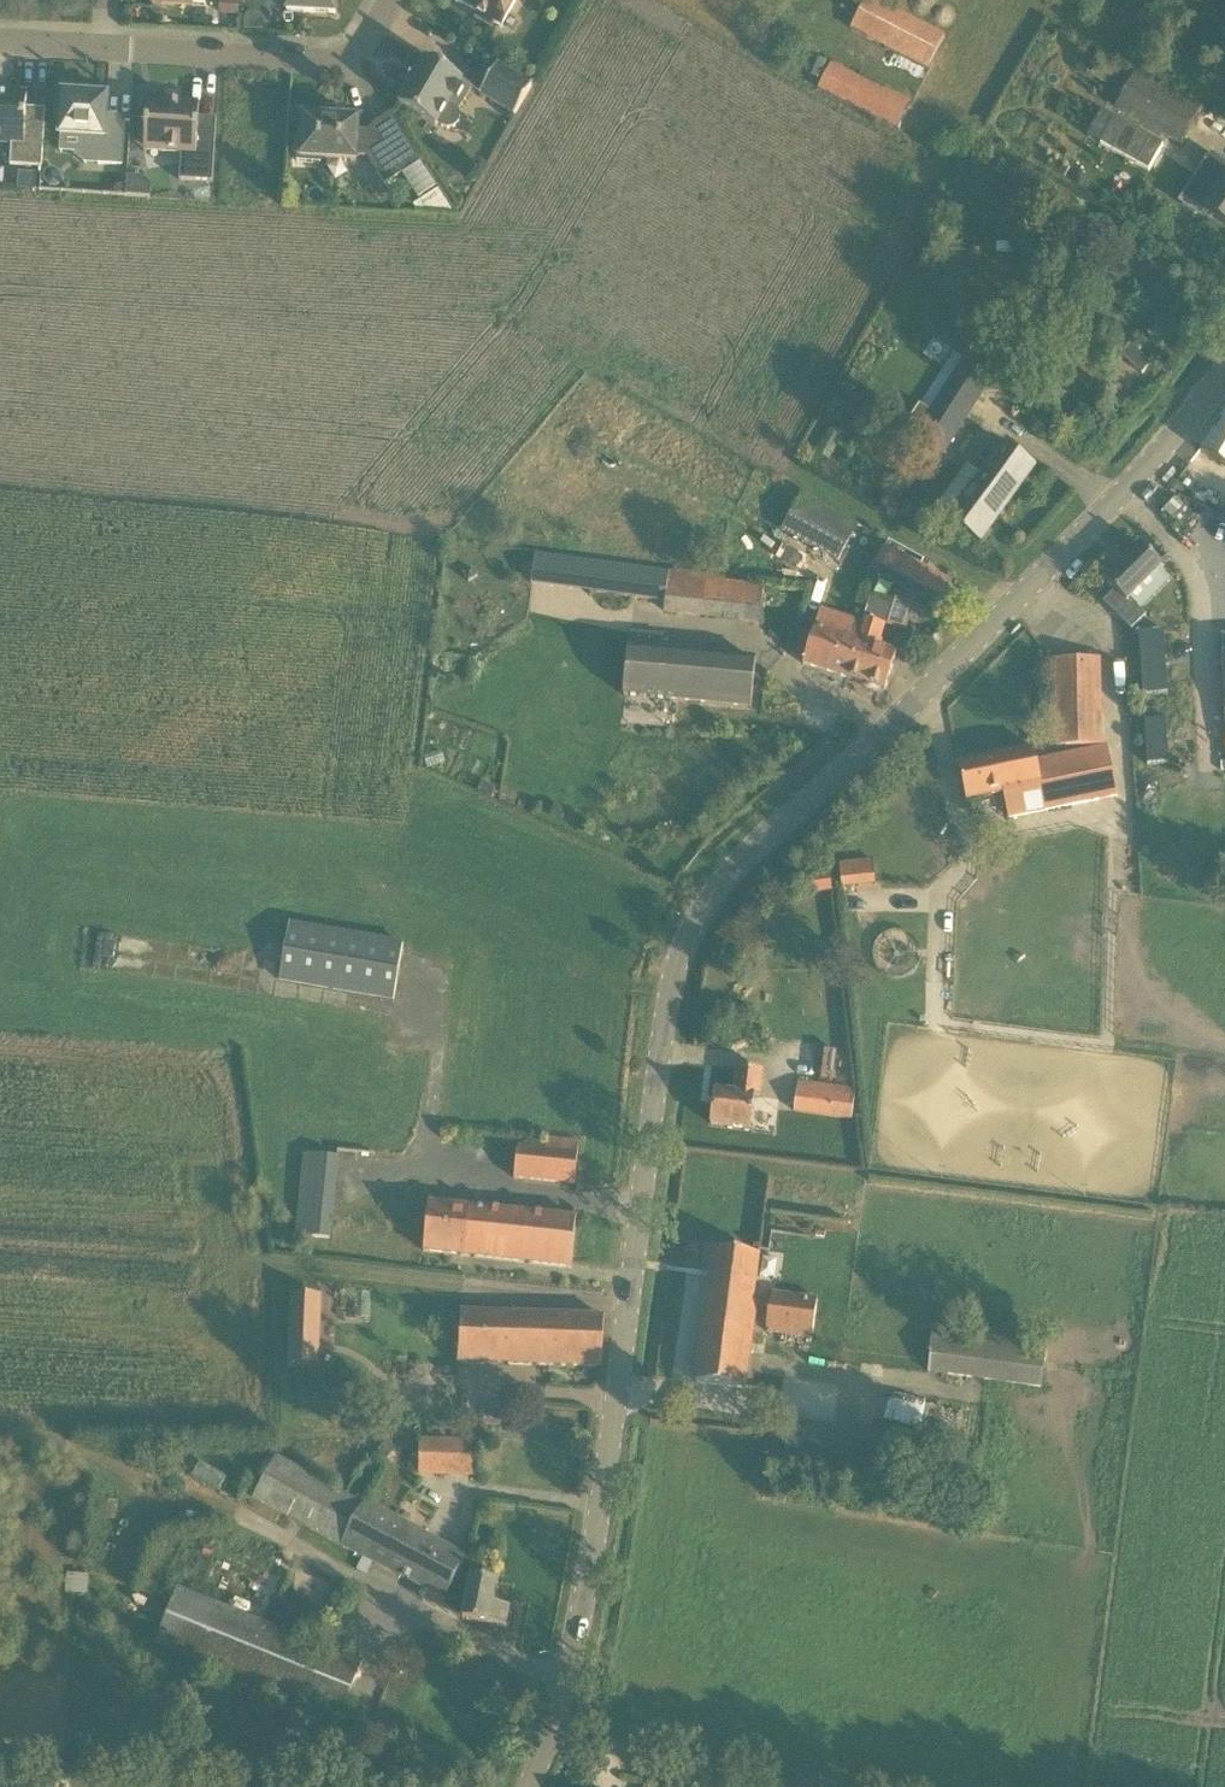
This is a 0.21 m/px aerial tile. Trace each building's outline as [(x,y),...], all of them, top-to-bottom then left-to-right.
[(220,16),(238,17),(239,0),(221,0),(220,16)] [(287,12),(335,15),(336,0),(288,0),(287,12)] [(479,16),(477,20),(492,28),(494,24),(502,28),(517,0),(456,0),(455,2),(479,16)] [(887,5),(877,0),(866,0),(850,31),(927,70),(945,35),(887,5)] [(464,82),(446,71),(425,59),(415,76),(413,75),(406,87),(409,88),(399,105),(436,127),(437,125),(442,129),(448,130),(455,128),(459,124),(461,118),(458,112),(472,89),(463,83),(464,82)] [(830,62),(816,90),(897,131),(911,103),(830,62)] [(500,65),(480,96),(513,116),(532,84),(500,65)] [(1115,109),(1180,147),(1195,120),(1199,113),(1135,75),(1115,109)] [(42,168),(46,109),(43,109),(43,110),(26,109),(27,93),(0,92),(0,146),(11,147),(10,166),(42,168)] [(107,98),(106,98),(95,97),(63,95),(62,101),(58,103),(58,114),(61,116),(60,136),(62,136),(86,137),(85,163),(122,166),(125,119),(106,117),(107,104),(107,100),(107,98)] [(147,106),(144,152),(181,154),(179,180),(213,182),(216,119),(198,118),(199,104),(167,102),(167,107),(147,106)] [(423,161),(416,152),(391,114),(373,126),(373,127),(367,131),(358,131),(358,121),(338,120),(339,117),(323,116),(323,119),(303,118),(302,138),(298,138),(297,162),(321,164),(356,166),(356,162),(356,157),(366,157),(368,156),(387,185),(423,161)] [(1203,210),(1224,225),(1224,164),(1212,156),(1200,174),(1219,187),(1203,210)] [(44,174),(44,182),(50,188),(57,189),(62,184),(63,176),(56,169),(49,169),(44,174)] [(19,187),(35,189),(36,175),(20,174),(19,187)] [(150,197),(150,187),(143,179),(128,178),(127,195),(150,197)] [(417,211),(452,212),(438,191),(414,207),(417,211)] [(1141,355),(1133,365),(1143,373),(1151,364),(1141,355)] [(914,437),(936,451),(944,456),(984,391),(955,373),(914,437)] [(1224,467),(1224,413),(1201,452),(1224,467)] [(977,478),(948,519),(981,542),(1034,467),(1001,443),(988,461),(977,478)] [(839,561),(858,526),(801,495),(782,530),(839,561)] [(1175,498),(1163,511),(1173,520),(1185,507),(1175,498)] [(1130,601),(1160,570),(1163,568),(1141,546),(1105,582),(1115,592),(1104,603),(1121,620),(1132,631),(1144,619),(1146,617),(1141,612),(1130,601)] [(882,548),(871,569),(938,605),(949,584),(882,548)] [(633,597),(650,599),(651,597),(667,599),(665,611),(722,620),(722,617),(739,619),(739,622),(759,625),(765,587),(725,581),(725,580),(725,578),(595,561),(591,591),(633,597)] [(860,641),(847,678),(885,690),(897,653),(878,647),(885,627),(887,627),(894,603),(879,598),(878,601),(870,598),(863,620),(864,620),(863,622),(857,640),(860,641)] [(804,664),(847,678),(860,641),(857,640),(863,622),(822,608),(816,626),(804,664)] [(1163,632),(1139,634),(1144,698),(1168,696),(1163,632)] [(627,650),(624,696),(751,709),(756,661),(656,651),(658,638),(628,635),(627,650)] [(1056,746),(1102,746),(1100,661),(1055,662),(1056,746)] [(1166,720),(1145,721),(1148,764),(1168,763),(1166,720)] [(1107,746),(1102,747),(1036,762),(1034,748),(959,764),(967,802),(1004,794),(1009,818),(1117,794),(1107,746)] [(482,783),(477,793),(495,801),(499,791),(482,783)] [(841,890),(876,886),(873,859),(838,863),(841,890)] [(799,896),(832,892),(829,866),(796,870),(799,896)] [(291,920),(280,981),(392,1002),(403,940),(291,920)] [(751,1130),(751,1128),(753,1115),(755,1098),(759,1098),(762,1071),(738,1068),(734,1094),(715,1091),(711,1125),(751,1130)] [(799,1082),(795,1112),(851,1120),(855,1091),(799,1082)] [(760,1131),(780,1133),(782,1109),(761,1107),(760,1131)] [(519,1147),(515,1180),(575,1185),(579,1142),(548,1139),(547,1150),(519,1147)] [(332,1239),(339,1156),(304,1153),(296,1236),(332,1239)] [(577,1218),(574,1218),(429,1202),(424,1252),(571,1268),(577,1218)] [(754,1299),(755,1290),(760,1256),(714,1250),(696,1382),(746,1389),(758,1300),(754,1299)] [(819,1300),(772,1293),(766,1335),(769,1336),(813,1342),(819,1300)] [(321,1331),(322,1295),(290,1294),(289,1330),(321,1331)] [(460,1311),(458,1361),(602,1368),(604,1318),(460,1311)] [(933,1328),(932,1341),(929,1371),(1041,1387),(1047,1345),(933,1328)] [(480,1443),(421,1440),(419,1473),(479,1475),(480,1443)] [(386,1460),(396,1451),(388,1442),(378,1451),(386,1460)] [(466,1607),(464,1620),(506,1628),(510,1608),(493,1604),(497,1581),(469,1576),(468,1586),(459,1580),(461,1576),(456,1574),(466,1557),(374,1505),(370,1508),(277,1455),(254,1496),(372,1563),(374,1559),(444,1599),(446,1596),(466,1607)] [(363,1660),(177,1585),(155,1642),(340,1717),(363,1660)] [(302,1630),(308,1616),(276,1604),(270,1618),(302,1630)]
